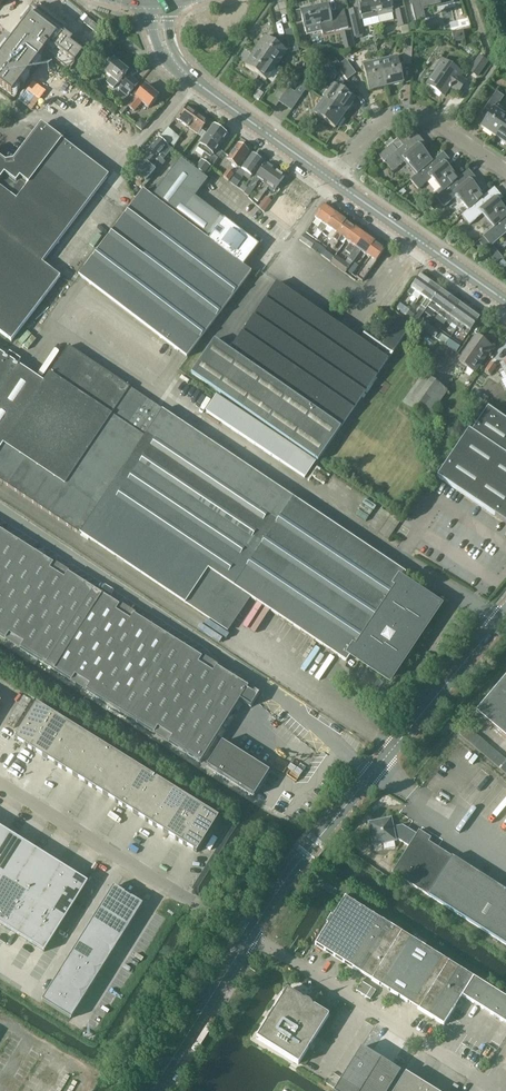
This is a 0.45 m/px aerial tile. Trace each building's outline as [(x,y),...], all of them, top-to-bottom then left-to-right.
[(373,0),(357,0),(360,12),(357,13),(357,11),(349,12),(355,38),(363,36),(359,21),(362,20),(362,21),(377,18),(377,17),(373,0)] [(377,17),(392,13),(389,0),(373,0),(377,17)] [(437,0),(439,0),(409,0),(414,21),(423,19),(421,11),(438,7),(437,0)] [(298,20),(302,19),(304,28),(307,35),(321,32),(322,34),(340,29),(348,27),(344,10),(329,13),(327,4),(300,10),(295,11),(298,20)] [(398,28),(408,25),(404,8),(394,11),(398,28)] [(46,52),(73,73),(88,52),(35,11),(0,57),(0,86),(13,96),(46,52)] [(291,53),(299,51),(293,29),(285,31),(291,53)] [(453,42),(465,40),(463,31),(451,33),(453,42)] [(255,53),(276,67),(286,52),(265,38),(255,53)] [(410,64),(411,48),(404,48),(403,64),(410,64)] [(276,67),(255,53),(245,67),(266,82),(276,67)] [(324,100),(344,114),(354,99),(340,90),(345,81),(349,78),(340,65),(333,55),(327,60),(334,70),(333,70),(339,78),(324,100)] [(116,86),(118,84),(128,71),(113,59),(108,65),(99,57),(95,61),(104,70),(103,71),(111,78),(109,80),(109,83),(113,86),(116,86)] [(379,62),(386,87),(403,83),(397,57),(379,62)] [(477,76),(486,63),(478,58),(469,71),(477,76)] [(345,61),(340,65),(349,78),(355,74),(345,61)] [(457,92),(464,82),(459,77),(461,74),(441,61),(434,70),(436,72),(427,84),(443,95),(450,86),(457,92)] [(386,87),(379,62),(362,66),(368,91),(386,87)] [(81,65),(71,77),(80,84),(85,78),(79,73),(84,67),(81,65)] [(138,84),(129,76),(121,86),(129,94),(138,84)] [(145,86),(129,104),(124,100),(116,110),(122,115),(129,107),(134,111),(142,102),(148,108),(158,97),(145,86)] [(279,102),(285,106),(294,93),(288,89),(279,102)] [(258,91),(253,97),(259,101),(263,94),(258,91)] [(505,121),(505,118),(500,113),(503,109),(497,105),(503,97),(496,92),(485,106),(492,111),(480,127),(495,137),(505,121)] [(285,106),(290,110),(291,111),(300,97),(294,93),(285,106)] [(344,114),(324,100),(314,114),(334,129),(337,125),(338,126),(344,118),(342,117),(344,114)] [(188,128),(197,115),(184,106),(175,119),(188,128)] [(197,115),(188,128),(198,135),(207,122),(197,115)] [(495,137),(505,145),(505,121),(495,137)] [(195,148),(209,158),(225,135),(211,125),(195,148)] [(175,147),(181,138),(168,128),(161,136),(175,147)] [(41,304),(61,278),(42,264),(109,176),(61,140),(59,143),(41,129),(8,173),(0,167),(0,333),(12,342),(41,304)] [(378,156),(384,163),(392,173),(405,162),(417,175),(432,162),(422,149),(426,146),(417,135),(397,151),(392,145),(378,156)] [(147,152),(162,166),(166,162),(162,159),(171,149),(159,138),(147,152)] [(238,167),(249,152),(238,144),(227,160),(238,167)] [(162,166),(147,152),(132,169),(132,172),(138,177),(140,177),(140,176),(146,181),(143,184),(146,186),(157,172),(157,173),(162,166)] [(443,153),(432,162),(417,175),(410,181),(418,191),(431,179),(442,193),(443,193),(458,180),(458,179),(447,167),(452,163),(443,153)] [(252,154),(241,169),(237,174),(237,173),(230,183),(237,187),(243,178),(246,172),(251,176),(262,161),(252,154)] [(205,155),(195,169),(205,176),(217,159),(211,155),(209,158),(205,155)] [(180,159),(151,197),(208,240),(224,220),(194,197),(207,180),(180,159)] [(255,177),(244,194),(249,197),(257,185),(256,185),(260,180),(265,184),(265,183),(274,170),(265,163),(255,177)] [(223,177),(225,178),(229,181),(234,174),(228,170),(223,177)] [(265,184),(254,199),(258,202),(269,187),(274,190),(284,177),(274,170),(265,183),(265,184)] [(435,199),(443,208),(457,197),(468,210),(483,198),(483,197),(473,185),(477,181),(468,170),(458,179),(458,180),(443,193),(442,193),(435,199)] [(483,197),(483,198),(468,210),(461,216),(469,226),(482,215),(494,228),(494,229),(505,218),(505,212),(498,203),(503,199),(494,188),(483,197)] [(78,275),(87,282),(186,357),(251,272),(243,266),(208,240),(151,197),(143,190),(140,195),(78,275)] [(327,227),(335,215),(323,206),(315,218),(322,223),(317,229),(322,233),(327,226),(327,227)] [(325,241),(329,244),(345,222),(335,215),(327,227),(332,230),(325,241)] [(494,229),(494,228),(479,241),(484,248),(489,244),(492,246),(505,234),(505,218),(494,229)] [(224,220),(208,240),(243,266),(258,246),(248,238),(249,236),(245,232),(243,234),(224,220)] [(346,240),(354,229),(345,222),(329,244),(335,248),(342,237),(346,240)] [(354,229),(346,240),(351,243),(345,251),(351,255),(365,236),(354,229)] [(311,249),(314,245),(314,244),(316,242),(304,234),(299,240),(311,249)] [(366,254),(374,243),(365,236),(351,255),(348,259),(353,263),(361,251),(366,254)] [(314,245),(311,249),(321,256),(321,255),(325,250),(325,249),(317,243),(316,246),(314,245)] [(374,243),(366,254),(371,258),(357,277),(363,281),(377,262),(376,261),(384,250),(374,243)] [(496,264),(503,258),(494,248),(487,253),(496,264)] [(334,257),(325,250),(321,255),(331,262),(334,257)] [(334,257),(331,262),(330,263),(340,270),(346,262),(336,255),(335,257),(334,257)] [(346,262),(340,270),(345,274),(351,266),(346,262)] [(420,276),(411,288),(408,293),(412,295),(415,291),(422,296),(431,284),(420,276)] [(276,283),(230,350),(215,339),(191,373),(318,461),(341,427),(410,327),(398,319),(380,344),(364,333),(359,340),(276,283)] [(431,284),(422,296),(426,299),(417,312),(413,309),(408,315),(413,318),(418,321),(431,303),(432,303),(441,291),(431,284)] [(438,314),(450,298),(441,291),(432,303),(428,307),(438,314)] [(438,314),(447,321),(448,321),(460,305),(450,298),(438,314)] [(408,315),(413,309),(412,308),(410,310),(400,303),(397,308),(408,315)] [(458,328),(470,312),(460,305),(448,321),(447,321),(447,322),(450,325),(452,323),(458,328)] [(464,327),(468,329),(465,333),(468,335),(470,331),(479,319),(470,312),(458,328),(462,330),(464,327)] [(426,331),(429,327),(422,322),(420,326),(426,331)] [(429,327),(426,331),(432,335),(435,331),(429,327)] [(152,335),(145,346),(162,357),(169,346),(152,335)] [(446,345),(449,341),(442,336),(439,340),(446,345)] [(467,369),(475,375),(494,348),(478,337),(456,369),(463,374),(467,369)] [(0,352),(0,481),(227,631),(250,597),(346,661),(350,654),(388,680),(438,606),(400,581),(405,573),(68,347),(44,382),(17,364),(21,358),(9,351),(6,356),(0,352)] [(491,375),(497,366),(490,362),(485,371),(491,375)] [(427,420),(447,392),(425,375),(404,403),(427,420)] [(204,411),(304,480),(315,463),(215,395),(204,411)] [(437,477),(505,523),(505,419),(488,407),(472,432),(469,430),(437,477)] [(392,514),(391,515),(381,509),(369,526),(389,539),(401,520),(392,514)] [(247,689),(248,687),(243,684),(0,530),(0,636),(200,762),(240,700),(251,707),(255,701),(259,694),(255,691),(253,694),(247,689)] [(475,711),(505,737),(505,675),(475,711)] [(29,749),(52,713),(37,703),(15,739),(24,745),(24,746),(29,749)] [(45,758),(67,722),(52,713),(29,749),(36,753),(36,752),(45,758)] [(60,768),(82,732),(67,722),(45,758),(55,764),(54,764),(60,768)] [(465,740),(505,770),(505,756),(472,731),(465,740)] [(75,777),(97,741),(82,732),(60,768),(66,771),(75,777)] [(90,787),(113,751),(97,741),(75,777),(85,783),(90,787)] [(231,781),(246,757),(222,742),(207,766),(231,781)] [(106,796),(128,760),(113,751),(90,787),(96,790),(106,796)] [(254,796),(269,772),(246,757),(231,781),(254,796)] [(121,806),(143,770),(128,760),(106,796),(115,802),(121,806)] [(136,815),(158,779),(143,770),(121,806),(126,809),(136,815)] [(151,825),(173,789),(158,779),(136,815),(145,820),(145,821),(151,825)] [(166,834),(189,798),(173,789),(151,825),(156,828),(157,827),(166,834)] [(181,844),(204,808),(189,798),(166,834),(175,839),(175,840),(181,844)] [(204,808),(181,844),(187,847),(187,846),(197,853),(219,817),(204,808)] [(438,848),(428,842),(430,838),(419,830),(416,834),(402,825),(392,828),(390,820),(369,825),(373,846),(397,840),(408,847),(392,873),(505,945),(505,891),(438,848)] [(10,828),(0,822),(0,844),(10,828)] [(0,844),(0,873),(23,836),(10,828),(0,844)] [(0,873),(12,881),(35,844),(23,836),(0,873)] [(48,852),(35,844),(12,881),(25,889),(48,852)] [(48,852),(25,889),(38,897),(61,860),(48,852)] [(61,860),(38,897),(50,905),(73,868),(61,860)] [(73,868),(50,905),(64,913),(87,876),(73,868)] [(12,881),(0,873),(0,901),(12,881)] [(0,901),(0,918),(5,921),(25,889),(12,881),(0,901)] [(128,896),(114,887),(106,899),(120,907),(128,896)] [(25,889),(5,921),(17,929),(38,897),(25,889)] [(142,905),(128,896),(120,907),(135,916),(142,905)] [(315,945),(354,969),(444,1025),(462,996),(474,977),(345,896),(332,917),(335,919),(331,926),(328,924),(315,945)] [(38,897),(17,929),(30,937),(50,905),(38,897)] [(106,899),(99,910),(113,919),(120,907),(106,899)] [(50,905),(30,937),(43,945),(64,913),(50,905)] [(128,928),(135,916),(120,907),(113,919),(128,928)] [(99,910),(92,921),(106,930),(113,919),(99,910)] [(121,939),(128,928),(113,919),(106,930),(121,939)] [(92,921),(85,933),(99,941),(106,930),(92,921)] [(113,950),(121,939),(106,930),(99,941),(113,950)] [(85,933),(78,944),(92,953),(99,941),(85,933)] [(106,962),(113,950),(99,941),(92,953),(106,962)] [(78,944),(71,955),(85,964),(92,953),(78,944)] [(99,973),(106,962),(92,953),(85,964),(99,973)] [(71,955),(64,967),(78,975),(85,964),(71,955)] [(92,984),(99,973),(85,964),(78,975),(92,984)] [(64,967),(57,978),(71,987),(78,975),(64,967)] [(85,996),(92,984),(78,975),(71,987),(85,996)] [(484,984),(474,977),(462,996),(472,1002),(484,984)] [(57,978),(50,989),(64,998),(71,987),(57,978)] [(376,990),(362,981),(356,991),(370,1000),(376,990)] [(494,990),(484,984),(472,1002),(482,1008),(494,990)] [(78,1007),(85,996),(71,987),(64,998),(78,1007)] [(42,1001),(56,1010),(64,998),(50,989),(42,1001)] [(329,1015),(316,1007),(315,1007),(313,1009),(309,1006),(309,1005),(309,1004),(309,1003),(308,1002),(307,1002),(306,1003),(305,1004),(301,1001),(303,999),(289,990),(288,990),(287,990),(257,1037),(257,1038),(258,1039),(298,1064),(299,1064),(329,1016),(329,1015)] [(503,996),(494,990),(482,1008),(492,1015),(503,996)] [(503,996),(492,1015),(501,1021),(505,1013),(505,997),(503,996)] [(56,1010),(71,1019),(78,1007),(64,998),(56,1010)] [(383,1059),(362,1046),(334,1090),(363,1090),(383,1059)] [(404,1072),(383,1059),(363,1090),(392,1090),(404,1072)] [(406,1073),(395,1090),(416,1090),(422,1083),(406,1073)] [(422,1083),(416,1090),(435,1090),(422,1083)]
